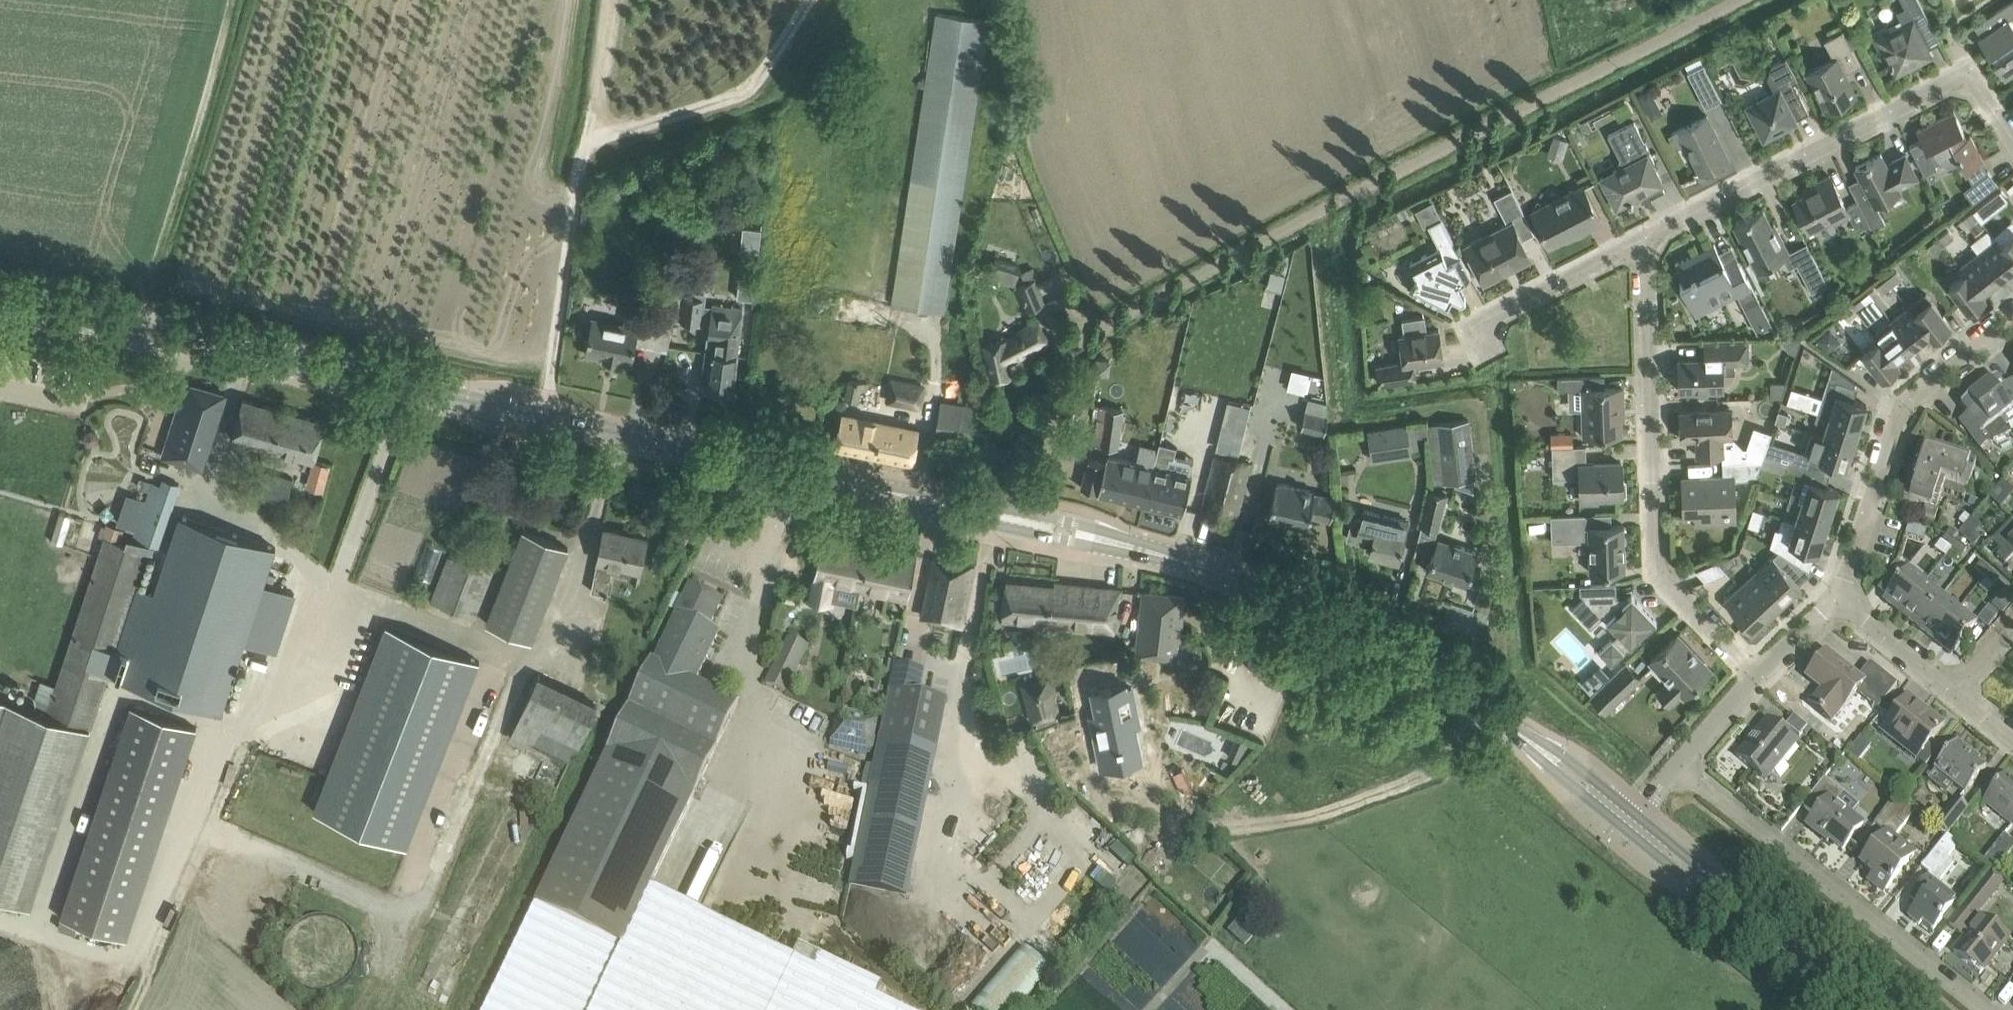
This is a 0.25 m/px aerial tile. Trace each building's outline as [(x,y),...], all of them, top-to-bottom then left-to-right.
[(1933,27),(1920,2),(1919,0),(1901,0),(1904,6),(1896,10),(1904,24),(1889,32),(1887,28),(1872,36),(1879,51),(1883,49),(1896,73),(1931,55),(1920,33),(1933,27)] [(1992,13),(1998,24),(1978,37),(1989,54),(1992,52),(1996,59),(1994,60),(2005,77),(2012,71),(2012,23),(2009,18),(2012,15),(2012,0),(1992,13)] [(925,86),(891,303),(943,311),(988,15),(929,6),(917,85),(925,86)] [(1808,72),(1827,109),(1856,94),(1844,72),(1860,64),(1843,30),(1824,40),(1834,58),(1808,72)] [(1746,105),(1764,139),(1797,121),(1796,118),(1809,111),(1794,82),(1798,80),(1786,56),(1771,64),(1767,77),(1774,91),(1746,105)] [(1705,107),(1722,98),(1704,63),(1687,71),(1705,107)] [(1910,145),(1924,173),(1957,156),(1958,159),(1960,158),(1965,169),(1983,159),(1971,135),(1967,136),(1954,110),(1917,130),(1922,139),(1910,145)] [(1700,172),(1729,157),(1707,115),(1679,129),(1700,172)] [(1600,177),(1616,207),(1628,201),(1630,203),(1633,201),(1632,199),(1639,196),(1642,201),(1665,189),(1662,183),(1663,183),(1653,162),(1655,161),(1635,121),(1608,134),(1620,157),(1616,168),(1600,177)] [(1554,135),(1550,149),(1564,154),(1569,140),(1554,135)] [(1917,177),(1905,154),(1893,160),(1893,162),(1887,165),(1881,153),(1855,166),(1870,195),(1858,201),(1872,229),(1885,222),(1875,203),(1900,190),(1899,187),(1917,177)] [(1974,202),(1998,183),(1988,170),(1964,189),(1974,202)] [(1846,207),(1830,174),(1811,184),(1814,189),(1794,199),(1809,229),(1833,217),(1835,221),(1850,214),(1858,229),(1869,224),(1871,229),(1872,229),(1858,201),(1846,207)] [(1574,234),(1601,221),(1583,186),(1533,211),(1549,243),(1573,231),(1574,234)] [(1522,239),(1535,233),(1512,188),(1494,197),(1508,223),(1465,245),(1484,283),(1502,273),(1500,270),(1530,254),(1522,239)] [(2009,199),(2001,189),(1973,210),(1979,217),(1982,221),(2009,199)] [(1789,251),(1774,222),(1771,224),(1763,208),(1734,223),(1758,269),(1782,256),(1788,268),(1797,263),(1812,291),(1829,283),(1807,242),(1806,242),(1810,251),(1796,258),(1792,250),(1789,251)] [(1973,210),(1963,218),(1964,219),(1969,225),(1979,217),(1973,210)] [(1458,282),(1471,275),(1442,217),(1428,225),(1439,247),(1410,262),(1416,273),(1415,274),(1415,278),(1416,279),(1410,291),(1445,309),(1452,296),(1461,301),(1466,298),(1458,282)] [(761,252),(762,226),(743,225),(742,251),(761,252)] [(1948,230),(1938,238),(1944,245),(1954,238),(1948,230)] [(2001,245),(2012,263),(2012,235),(2001,245)] [(1934,253),(1944,245),(1938,238),(1928,246),(1934,253)] [(1996,239),(1978,252),(1999,279),(2012,268),(2012,263),(2001,245),(1996,239)] [(1714,243),(1675,263),(1684,280),(1680,282),(1693,308),(1735,288),(1747,308),(1759,302),(1735,254),(1723,260),(1714,243)] [(1999,279),(1978,252),(1972,245),(1955,258),(1965,273),(1982,292),(1999,279)] [(995,256),(990,272),(1016,282),(1022,266),(995,256)] [(1896,271),(1887,278),(1893,285),(1902,278),(1896,271)] [(1986,297),(1982,292),(1965,273),(1948,286),(1968,311),(1986,297)] [(740,278),(741,295),(755,295),(755,278),(740,278)] [(1881,295),(1893,285),(1887,278),(1875,287),(1881,295)] [(1027,309),(1044,302),(1035,279),(1018,285),(1027,309)] [(685,291),(682,318),(697,320),(701,293),(685,291)] [(1914,313),(1929,334),(1933,338),(1951,324),(1926,293),(1909,306),(1914,313)] [(1862,297),(1852,305),(1858,312),(1867,304),(1862,297)] [(592,316),(592,318),(585,353),(603,357),(603,358),(621,361),(621,360),(632,362),(636,344),(667,350),(676,307),(652,303),(647,328),(639,327),(639,326),(592,316)] [(707,388),(732,391),(737,353),(743,308),(712,304),(708,336),(713,336),(712,350),(707,349),(704,368),(709,369),(707,388)] [(1848,320),(1858,312),(1852,305),(1842,313),(1848,320)] [(1913,347),(1929,334),(1914,313),(1909,306),(1892,320),(1913,347)] [(1404,334),(1399,334),(1403,360),(1377,364),(1380,382),(1415,377),(1413,364),(1444,359),(1439,328),(1427,330),(1425,315),(1401,319),(1404,334)] [(1874,334),(1879,340),(1896,360),(1913,347),(1892,320),(1874,334)] [(1010,343),(986,350),(992,379),(1011,375),(1008,361),(1030,348),(1032,350),(1049,340),(1038,323),(1010,343)] [(1900,364),(1896,360),(1879,340),(1862,353),(1882,378),(1900,364)] [(1747,341),(1705,342),(1705,358),(1678,359),(1679,390),(1723,389),(1723,373),(1735,372),(1735,366),(1748,365),(1747,341)] [(1832,366),(1817,411),(1860,425),(1867,404),(1851,399),(1855,386),(1854,386),(1855,382),(1832,366)] [(1602,387),(1602,375),(1558,376),(1558,390),(1585,389),(1586,407),(1583,407),(1584,437),(1622,435),(1621,405),(1624,405),(1623,386),(1602,387)] [(2012,379),(2003,387),(1995,377),(1989,381),(1988,380),(1978,385),(1978,384),(1975,386),(2005,426),(2012,421),(2012,380),(2012,379)] [(891,379),(888,399),(920,405),(924,386),(891,379)] [(848,380),(844,399),(858,403),(862,384),(848,380)] [(1788,380),(1771,380),(1771,398),(1782,398),(1788,380)] [(202,465),(224,394),(187,383),(165,454),(202,465)] [(1966,399),(1960,404),(1969,415),(1960,422),(1980,449),(1991,440),(1992,442),(2011,433),(2005,426),(1975,386),(1972,389),(1965,398),(1966,399)] [(314,459),(325,422),(243,399),(232,436),(314,459)] [(977,442),(983,405),(941,399),(935,435),(977,442)] [(1096,445),(1118,448),(1123,409),(1101,406),(1096,445)] [(1697,438),(1697,455),(1724,454),(1723,436),(1732,436),(1731,410),(1680,412),(1681,438),(1697,438)] [(1779,410),(1776,421),(1786,423),(1788,413),(1779,410)] [(1324,432),(1328,417),(1305,411),(1301,427),(1324,432)] [(1826,425),(1823,436),(1853,446),(1860,425),(1817,411),(1814,421),(1826,425)] [(842,413),(836,446),(912,461),(918,429),(842,413)] [(1431,459),(1473,455),(1468,419),(1427,423),(1431,459)] [(1407,423),(1367,430),(1372,460),(1412,453),(1407,423)] [(1793,462),(1807,467),(1824,472),(1823,473),(1825,473),(1829,461),(1846,467),(1853,446),(1823,436),(1822,437),(1810,433),(1804,453),(1796,450),(1793,462)] [(1740,448),(1740,461),(1763,460),(1770,439),(1755,434),(1750,447),(1740,448)] [(1769,442),(1766,453),(1776,457),(1780,445),(1769,442)] [(1940,449),(1921,443),(1903,498),(1929,506),(1926,515),(1925,515),(1925,516),(1934,519),(1938,508),(1936,508),(1942,490),(1964,497),(1976,461),(1940,449)] [(1587,464),(1586,445),(1552,446),(1553,478),(1580,477),(1581,500),(1597,500),(1597,496),(1623,495),(1622,463),(1587,464)] [(1200,515),(1236,524),(1251,462),(1216,453),(1200,515)] [(1161,468),(1107,455),(1105,462),(1088,458),(1081,487),(1183,511),(1192,476),(1177,472),(1180,461),(1163,457),(1161,468)] [(1740,461),(1722,461),(1723,475),(1700,476),(1700,478),(1682,478),(1683,513),(1696,512),(1696,523),(1717,523),(1717,512),(1735,511),(1734,479),(1756,478),(1763,460),(1740,461)] [(1832,511),(1839,490),(1803,478),(1807,467),(1793,462),(1792,463),(1788,462),(1784,475),(1795,479),(1789,497),(1832,511)] [(254,468),(246,493),(286,505),(293,480),(254,468)] [(312,468),(306,489),(324,494),(330,473),(312,468)] [(1310,514),(1330,519),(1336,497),(1315,493),(1316,491),(1277,482),(1268,517),(1307,526),(1310,514)] [(2012,491),(2012,488),(2006,483),(1995,496),(2004,503),(2012,491)] [(151,484),(132,541),(160,550),(179,493),(151,484)] [(1427,570),(1466,584),(1477,553),(1435,538),(1437,530),(1439,531),(1448,495),(1435,492),(1429,490),(1420,525),(1421,525),(1417,542),(1419,542),(1434,548),(1434,549),(1431,557),(1427,570)] [(1825,531),(1832,511),(1789,497),(1787,505),(1799,509),(1795,521),(1825,531)] [(1369,552),(1399,559),(1408,521),(1356,507),(1348,538),(1371,544),(1369,552)] [(1753,508),(1749,521),(1757,523),(1762,510),(1753,508)] [(1590,571),(1625,570),(1624,524),(1598,525),(1597,513),(1551,515),(1552,541),(1589,540),(1590,571)] [(126,683),(183,701),(198,655),(196,655),(234,536),(179,518),(153,598),(145,595),(120,671),(129,674),(126,683)] [(1819,553),(1825,531),(1795,521),(1795,523),(1782,519),(1779,529),(1775,528),(1770,545),(1779,550),(1795,560),(1800,546),(1819,553)] [(2012,520),(1991,542),(2001,551),(1996,556),(2005,564),(2012,556),(2012,520)] [(486,622),(532,640),(568,547),(523,529),(486,622)] [(622,531),(622,532),(604,529),(591,590),(607,594),(613,563),(640,569),(647,538),(628,534),(628,533),(627,533),(623,533),(623,532),(622,531)] [(455,534),(431,598),(473,614),(498,550),(455,534)] [(869,544),(822,534),(814,575),(815,575),(810,598),(833,603),(837,580),(861,585),(869,544)] [(1950,548),(1951,549),(1956,541),(1946,534),(1941,541),(1935,549),(1945,556),(1950,548)] [(120,671),(145,595),(136,592),(149,551),(104,536),(47,712),(92,727),(111,668),(120,671)] [(220,713),(233,675),(247,626),(272,549),(238,538),(200,656),(198,655),(183,701),(220,713)] [(1966,549),(1956,541),(1951,549),(1961,556),(1966,549)] [(908,598),(917,554),(869,544),(861,585),(860,588),(908,598)] [(1805,566),(1795,560),(1779,550),(1773,556),(1757,571),(1785,601),(1801,586),(1793,577),(1805,566)] [(1733,554),(1717,561),(1726,570),(1736,560),(1733,554)] [(962,627),(975,566),(934,557),(922,615),(935,618),(934,621),(962,627)] [(1695,570),(1706,581),(1728,572),(1726,570),(1717,561),(1695,570)] [(1984,577),(1990,571),(1981,562),(1975,568),(1984,577)] [(1883,599),(1900,613),(1926,580),(1908,567),(1883,599)] [(1757,571),(1741,586),(1769,616),(1785,601),(1757,571)] [(1999,579),(1990,571),(1984,577),(1993,586),(1999,579)] [(1900,613),(1917,626),(1943,594),(1926,580),(1900,613)] [(1114,632),(1118,589),(1054,582),(1054,585),(1006,581),(1003,619),(1050,624),(1050,625),(1083,628),(1111,631),(1111,632),(1114,632)] [(1612,664),(1657,621),(1632,595),(1623,603),(1617,597),(1616,583),(1580,584),(1580,592),(1584,597),(1572,609),(1591,628),(1603,616),(1618,633),(1599,651),(1612,664)] [(876,996),(881,984),(799,944),(793,956),(650,887),(738,702),(695,682),(719,632),(709,628),(722,601),(689,585),(653,661),(651,660),(483,1009),(907,1009),(876,996)] [(1753,631),(1769,616),(1741,586),(1725,601),(1753,631)] [(1143,592),(1138,645),(1178,651),(1184,602),(1184,597),(1143,591),(1143,592)] [(1917,626),(1934,640),(1960,608),(1943,594),(1917,626)] [(1960,608),(1934,640),(1951,654),(1977,621),(1960,608)] [(281,637),(247,626),(233,675),(265,685),(281,637)] [(484,668),(393,627),(310,809),(401,850),(484,668)] [(1651,660),(1669,679),(1658,690),(1670,703),(1682,692),(1684,695),(1711,668),(1678,634),(1651,660)] [(785,694),(808,646),(789,637),(766,685),(785,694)] [(1887,697),(1897,684),(1870,663),(1858,677),(1826,651),(1806,677),(1822,689),(1810,705),(1831,722),(1856,691),(1878,708),(1887,697)] [(1626,663),(1592,696),(1606,710),(1640,677),(1626,663)] [(889,689),(919,696),(924,671),(894,665),(889,689)] [(507,736),(564,763),(594,701),(537,674),(507,736)] [(1060,713),(1052,685),(1022,693),(1030,722),(1060,713)] [(919,696),(889,689),(870,785),(854,862),(911,874),(947,701),(919,696)] [(1093,724),(1099,758),(1137,752),(1132,726),(1137,725),(1132,693),(1113,696),(1112,692),(1093,695),(1097,723),(1093,724)] [(1931,740),(1943,724),(1928,711),(1925,714),(1907,699),(1909,696),(1908,696),(1880,730),(1925,766),(1940,747),(1931,740)] [(1887,697),(1878,708),(1883,712),(1893,702),(1887,697)] [(92,727),(47,712),(7,699),(6,702),(0,720),(0,895),(35,906),(92,727)] [(199,724),(128,700),(57,912),(129,935),(199,724)] [(878,721),(837,713),(831,744),(872,752),(878,721)] [(1799,736),(1807,726),(1794,715),(1785,725),(1799,736)] [(1796,743),(1767,719),(1736,756),(1765,780),(1773,771),(1780,776),(1789,766),(1782,760),(1796,743)] [(1228,756),(1240,761),(1248,742),(1236,737),(1228,756)] [(1857,739),(1846,751),(1853,758),(1865,745),(1857,739)] [(1965,794),(1986,767),(1969,754),(1971,751),(1956,740),(1933,769),(1965,794)] [(2006,774),(1983,802),(2012,826),(2012,780),(2006,774)] [(1824,777),(1802,805),(1813,815),(1806,824),(1819,835),(1821,832),(1843,850),(1863,824),(1836,802),(1843,793),(1824,777)] [(1914,854),(1893,838),(1916,810),(1897,795),(1874,824),(1885,832),(1861,863),(1873,873),(1868,879),(1884,892),(1914,854)] [(1968,808),(1955,798),(1944,812),(1936,806),(1926,818),(1947,834),(1968,808)] [(2012,848),(2012,841),(2004,834),(1982,862),(1994,872),(2012,848)] [(1922,866),(1930,873),(1911,897),(1918,903),(1908,916),(1919,924),(1922,921),(1933,930),(1957,899),(1938,884),(1955,862),(1947,857),(1950,853),(1939,844),(1922,866)] [(1983,969),(2008,938),(1977,913),(1983,906),(1972,896),(1954,919),(1970,931),(1953,952),(1966,963),(1970,959),(1983,969)] [(354,955),(354,952),(354,948),(354,944),(353,941),(352,937),(350,934),(348,931),(346,928),(344,925),(341,923),(338,921),(335,919),(332,917),(328,916),(325,915),(321,914),(318,914),(314,914),(310,915),(307,916),(303,917),(300,918),(297,920),(294,922),(291,925),(289,927),(287,930),(285,933),(283,937),(282,940),(281,944),(280,947),(280,951),(280,954),(281,958),(282,962),(283,965),(284,968),(286,971),(288,974),(291,977),(293,980),(296,982),(299,984),(303,985),(306,986),(310,987),(313,988),(317,988),(320,988),(324,988),(328,987),(331,986),(334,984),(337,982),(340,980),(343,978),(346,975),(348,972),(350,969),(351,966),(352,962),(353,959),(354,955)] [(1051,973),(1023,949),(972,1009),(1019,1009),(1051,973)] [(2000,974),(2008,981),(2012,975),(2012,966),(2009,963),(2000,974)]
